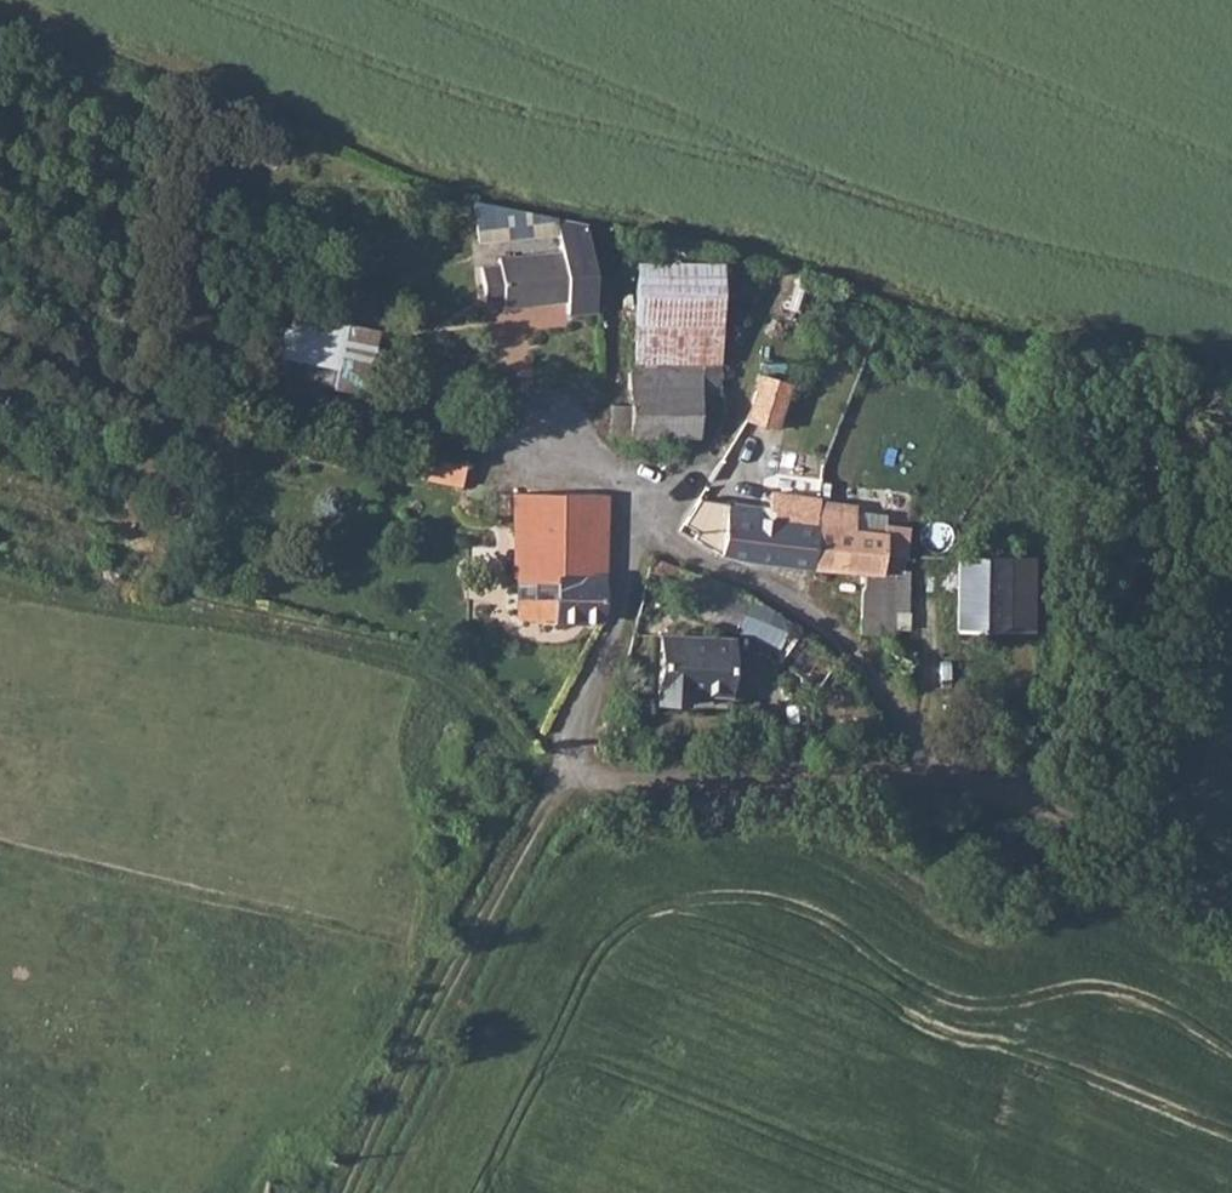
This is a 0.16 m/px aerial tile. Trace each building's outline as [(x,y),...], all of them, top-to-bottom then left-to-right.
[(555,238),(554,224),(470,206),(474,246),(555,238)] [(582,230),(554,224),(557,253),(495,258),(495,267),(481,268),(483,304),(498,303),(498,311),(563,305),(564,316),(596,315),(582,230)] [(637,323),(720,322),(719,262),(635,263),(637,323)] [(374,321),(272,311),(267,359),(336,366),(334,390),(367,393),(374,321)] [(720,383),(720,369),(720,322),(637,323),(637,359),(627,359),(628,387),(650,387),(650,362),(697,360),(698,385),(720,383)] [(720,413),(720,383),(698,385),(697,360),(650,362),(650,387),(628,387),(628,402),(606,404),(609,436),(696,437),(699,438),(699,426),(716,426),(720,413)] [(786,371),(773,366),(749,418),(776,428),(792,387),(781,383),(786,371)] [(628,402),(628,387),(623,387),(623,394),(606,394),(606,404),(628,402)] [(472,460),(434,449),(428,470),(466,480),(472,460)] [(604,491),(509,489),(510,576),(516,575),(554,574),(602,573),(604,491)] [(864,636),(884,641),(893,637),(885,631),(885,603),(904,603),(907,562),(883,560),(883,546),(907,547),(905,529),(848,527),(850,504),(818,504),(818,495),(760,492),(761,510),(723,508),(721,556),(755,569),(864,574),(864,636)] [(1002,628),(1003,552),(930,551),(928,625),(1002,628)] [(554,574),(553,614),(552,619),(601,619),(602,573),(554,574)] [(516,575),(515,613),(553,614),(554,574),(516,575)] [(656,634),(652,701),(685,702),(686,693),(726,693),(725,635),(656,634)] [(261,1192),(318,1192),(266,1178),(261,1192)]
